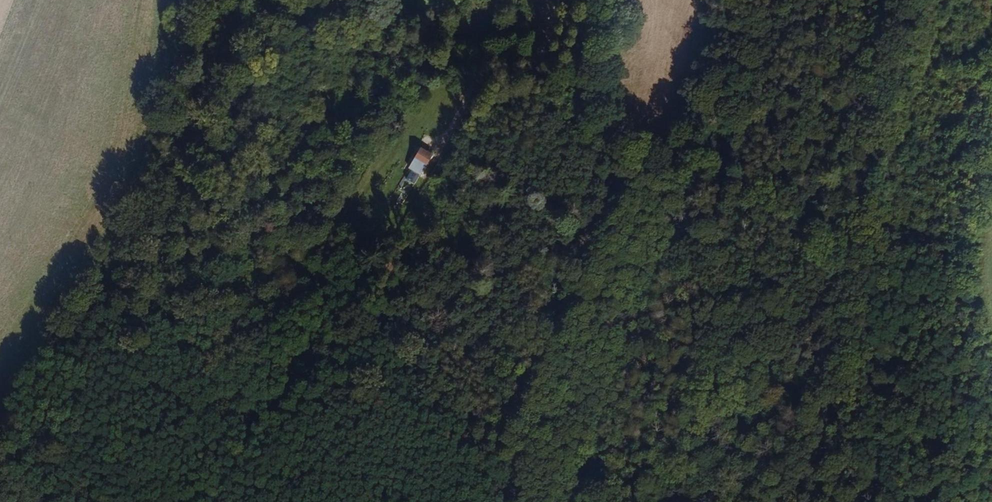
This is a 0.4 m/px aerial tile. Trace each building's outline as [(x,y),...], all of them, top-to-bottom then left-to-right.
[(420,155),(414,166),(409,176),(420,181),(425,172),(431,161),(420,155)]
